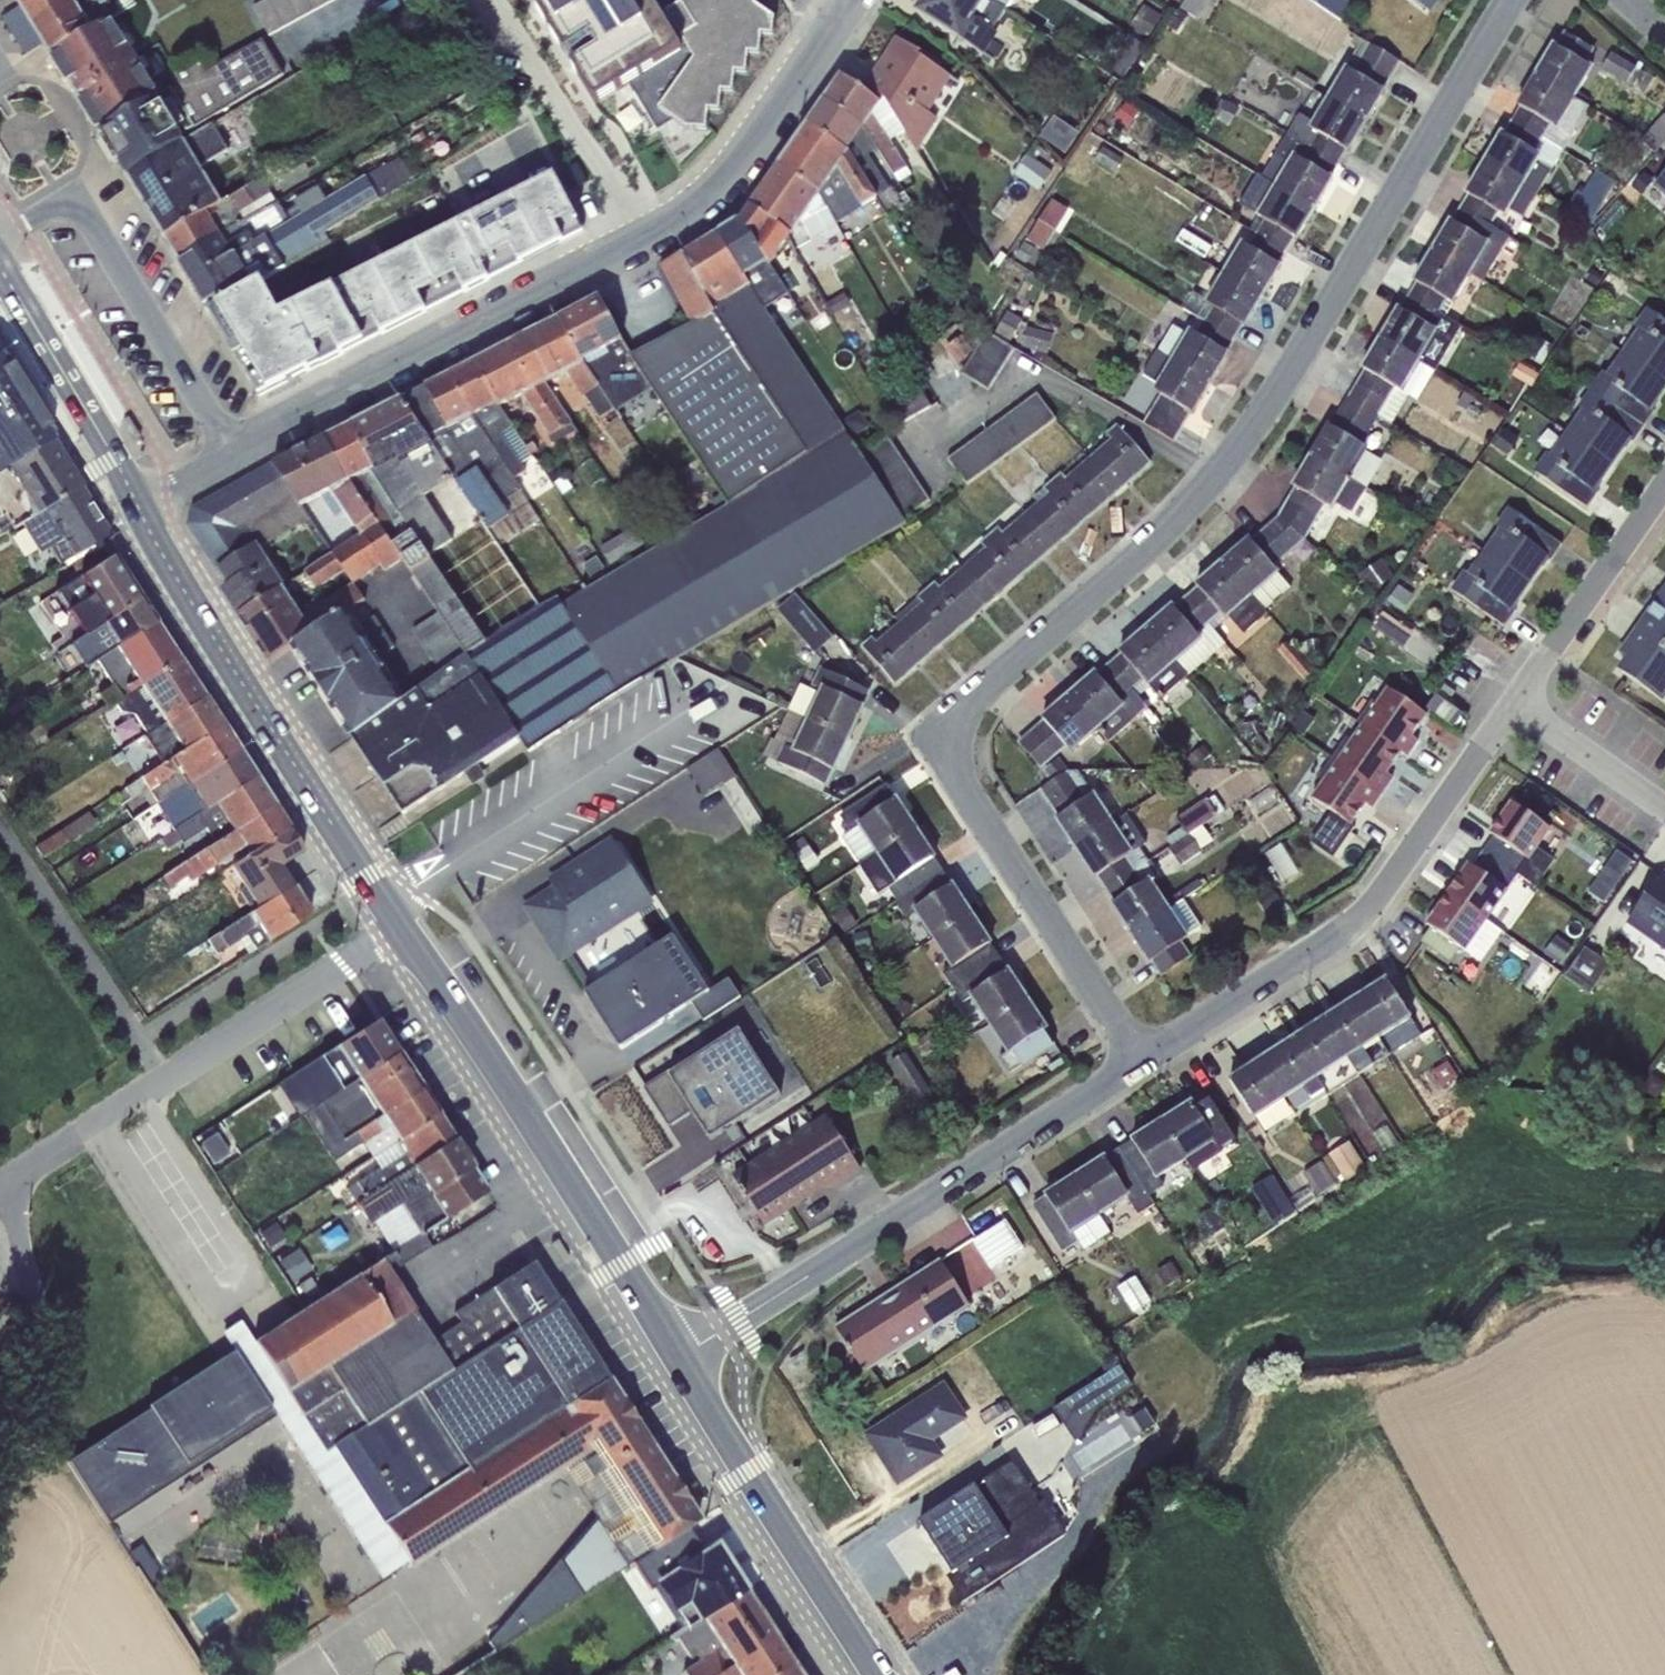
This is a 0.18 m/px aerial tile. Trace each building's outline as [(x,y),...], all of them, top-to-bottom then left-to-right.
[(20,4),(51,55),(112,18),(116,16),(107,0),(26,0),(20,4)] [(253,5),(269,35),(284,27),(269,0),(263,0),(253,5)] [(284,27),(298,19),(288,0),(269,0),(284,27)] [(298,19),(313,11),(307,0),(288,0),(298,19)] [(313,11),(328,3),(326,0),(307,0),(313,11)] [(661,18),(651,0),(533,0),(563,50),(588,34),(599,51),(573,67),(595,103),(628,83),(657,131),(673,121),(687,130),(707,131),(708,112),(720,112),(722,93),(733,93),(735,74),(746,75),(748,55),(759,56),(762,36),(773,37),(775,20),(756,7),(760,0),(680,0),(679,2),(681,7),(661,18)] [(992,0),(921,0),(914,11),(984,55),(998,33),(992,29),(1005,8),(992,0)] [(1180,8),(1197,20),(1210,0),(1185,0),(1180,8)] [(1342,22),(1354,6),(1346,0),(1311,0),(1342,22)] [(1429,12),(1439,0),(1414,0),(1429,12)] [(1143,5),(1128,28),(1147,39),(1161,16),(1143,5)] [(112,18),(51,55),(55,61),(57,59),(71,80),(68,81),(75,93),(135,55),(112,18)] [(1552,46),(1535,76),(1575,99),(1591,69),(1584,64),(1593,50),(1564,33),(1555,47),(1552,46)] [(1117,43),(1104,66),(1123,79),(1144,47),(1125,35),(1119,44),(1117,43)] [(1358,46),(1327,98),(1366,121),(1384,91),(1381,90),(1398,61),(1355,36),(1351,42),(1358,46)] [(897,38),(864,90),(889,105),(905,131),(918,151),(937,118),(929,113),(951,77),(922,58),(924,55),(897,38)] [(162,98),(101,134),(126,176),(204,130),(200,123),(282,76),(262,40),(207,71),(199,57),(169,75),(177,89),(162,98)] [(1611,54),(1602,68),(1626,82),(1634,68),(1611,54)] [(135,55),(75,93),(84,107),(87,105),(100,127),(97,128),(101,134),(162,98),(146,74),(151,71),(144,61),(140,64),(135,55)] [(840,76),(824,100),(863,128),(877,149),(899,182),(909,175),(890,141),(905,131),(889,105),(864,90),(840,76)] [(1520,107),(1511,122),(1562,152),(1589,106),(1575,99),(1535,76),(1517,106),(1520,107)] [(1298,115),(1287,133),(1337,164),(1345,150),(1348,151),(1366,121),(1327,98),(1312,124),(1298,115)] [(1213,115),(1207,125),(1212,127),(1217,119),(1229,126),(1239,111),(1220,99),(1211,114),(1213,115)] [(824,100),(807,124),(848,152),(877,199),(886,212),(895,207),(886,191),(889,189),(867,155),(877,149),(863,128),(824,100)] [(1125,102),(1114,119),(1128,128),(1139,111),(1125,102)] [(1640,140),(1654,153),(1664,141),(1664,116),(1664,115),(1640,140)] [(1053,117),(1040,137),(1064,153),(1077,133),(1053,117)] [(1500,134),(1482,165),(1536,196),(1562,152),(1511,122),(1503,135),(1500,134)] [(807,124),(778,165),(818,191),(836,225),(877,199),(848,152),(807,124)] [(204,130),(126,176),(163,237),(219,204),(198,168),(227,151),(212,126),(204,130)] [(1287,133),(1261,178),(1313,211),(1332,179),(1329,177),(1337,164),(1287,133)] [(1102,148),(1094,160),(1115,172),(1123,160),(1102,148)] [(1026,155),(1012,174),(1037,192),(1051,172),(1026,155)] [(399,158),(390,163),(402,184),(420,173),(411,157),(402,163),(399,158)] [(389,163),(325,200),(266,236),(284,268),(331,243),(325,232),(402,185),(389,163)] [(778,165),(749,206),(792,235),(788,240),(793,249),(836,225),(818,191),(778,165)] [(1468,195),(1459,211),(1490,227),(1497,215),(1505,218),(1510,210),(1523,217),(1536,196),(1482,165),(1465,194),(1468,195)] [(219,204),(163,237),(177,261),(276,203),(267,189),(284,179),(278,169),(219,204)] [(1577,191),(1566,208),(1591,224),(1616,182),(1595,171),(1581,193),(1577,191)] [(1653,185),(1664,197),(1664,171),(1653,185)] [(207,311),(258,396),(320,364),(321,366),(343,354),(380,335),(426,312),(463,293),(489,280),(583,232),(555,174),(500,202),(279,314),(262,281),(207,311)] [(909,175),(899,182),(906,192),(916,185),(909,175)] [(1313,211),(1261,178),(1255,175),(1238,203),(1257,215),(1249,229),(1256,233),(1285,251),(1293,237),(1296,239),(1313,211)] [(206,309),(207,311),(262,281),(284,268),(266,236),(325,200),(317,189),(285,211),(279,202),(276,203),(177,261),(199,296),(206,309)] [(1052,200),(1038,220),(1055,230),(1068,210),(1052,200)] [(749,206),(740,219),(770,266),(788,240),(792,235),(749,206)] [(1449,221),(1431,251),(1472,275),(1483,281),(1508,237),(1490,227),(1459,211),(1452,223),(1449,221)] [(740,219),(715,235),(765,310),(788,294),(770,266),(740,219)] [(1055,230),(1038,220),(1026,240),(1043,251),(1055,230)] [(1183,230),(1175,241),(1204,259),(1211,247),(1183,230)] [(1241,243),(1224,272),(1262,296),(1280,267),(1277,265),(1285,251),(1256,233),(1248,247),(1241,243)] [(715,235),(683,255),(807,453),(844,429),(765,310),(715,235)] [(1416,283),(1407,298),(1445,320),(1472,275),(1431,251),(1413,281),(1416,283)] [(694,323),(635,356),(655,387),(729,505),(807,453),(683,255),(663,265),(694,323)] [(1262,296),(1224,272),(1207,301),(1192,292),(1183,308),(1198,317),(1233,338),(1241,325),(1244,326),(1262,296)] [(952,293),(941,299),(963,333),(945,348),(956,364),(972,352),(989,326),(980,313),(969,320),(952,293)] [(599,298),(559,319),(615,413),(655,387),(635,356),(599,298)] [(1397,309),(1379,339),(1418,363),(1434,373),(1460,328),(1445,320),(1407,298),(1400,311),(1397,309)] [(1622,352),(1664,382),(1664,321),(1647,308),(1634,327),(1638,329),(1622,352)] [(1007,312),(995,332),(1010,341),(1021,320),(1007,312)] [(1172,326),(1155,353),(1209,385),(1228,354),(1225,352),(1233,338),(1198,317),(1187,335),(1172,326)] [(559,319),(509,345),(545,384),(568,373),(599,418),(602,416),(608,426),(620,421),(615,413),(559,319)] [(1026,328),(1021,348),(1047,354),(1052,334),(1026,328)] [(988,333),(961,373),(987,389),(1013,349),(988,333)] [(1538,338),(1528,356),(1541,364),(1553,346),(1538,338)] [(1364,370),(1347,399),(1378,417),(1391,425),(1408,396),(1401,391),(1418,363),(1379,339),(1361,369),(1364,370)] [(509,345),(475,362),(500,405),(521,395),(525,402),(524,406),(528,413),(532,413),(552,444),(575,431),(545,384),(509,345)] [(1590,389),(1643,427),(1654,411),(1650,408),(1664,387),(1664,382),(1622,352),(1607,374),(1602,371),(1590,389)] [(1209,385),(1155,353),(1142,374),(1157,384),(1152,391),(1159,395),(1142,423),(1172,441),(1189,412),(1192,414),(1209,385)] [(50,440),(27,404),(12,378),(0,360),(0,469),(50,440)] [(475,362),(450,375),(513,479),(525,472),(521,465),(532,458),(500,405),(475,362)] [(1519,363),(1511,375),(1531,387),(1538,374),(1519,363)] [(450,375),(400,400),(452,477),(500,548),(541,521),(513,479),(450,375)] [(916,382),(888,399),(902,423),(930,405),(916,382)] [(1581,410),(1566,432),(1611,464),(1628,439),(1632,443),(1643,427),(1590,389),(1577,407),(1581,410)] [(1036,394),(947,459),(966,484),(1055,419),(1036,394)] [(1327,426),(1310,456),(1366,489),(1383,462),(1366,453),(1368,449),(1361,446),(1378,417),(1347,399),(1330,428),(1327,426)] [(400,400),(351,425),(374,470),(371,471),(400,516),(411,533),(427,557),(452,540),(422,497),(452,477),(400,400)] [(860,411),(845,421),(857,441),(872,431),(860,411)] [(1110,440),(1087,460),(1115,493),(1149,464),(1116,424),(1105,434),(1110,440)] [(323,439),(382,529),(400,516),(371,471),(374,470),(351,425),(323,439)] [(729,505),(611,574),(665,665),(906,522),(903,518),(859,452),(844,429),(807,453),(729,505)] [(1505,430),(1494,446),(1506,456),(1517,438),(1505,430)] [(1611,464),(1566,432),(1550,455),(1546,452),(1533,471),(1587,508),(1598,492),(1594,488),(1611,464)] [(885,434),(859,452),(903,518),(929,501),(885,434)] [(323,439),(273,465),(300,506),(321,496),(335,517),(344,511),(360,535),(332,554),(345,572),(353,584),(354,585),(381,567),(384,572),(403,561),(393,545),(382,529),(323,439)] [(80,488),(50,440),(0,469),(0,536),(7,532),(80,488)] [(1295,488),(1277,518),(1304,541),(1324,508),(1331,512),(1336,505),(1351,514),(1366,489),(1310,456),(1292,486),(1295,488)] [(1060,474),(1048,485),(1081,523),(1115,493),(1087,460),(1064,479),(1060,474)] [(300,506),(273,465),(195,511),(191,526),(230,589),(223,594),(238,617),(283,587),(259,548),(309,519),(300,506)] [(1037,503),(1026,513),(1054,546),(1081,523),(1048,485),(1032,498),(1037,503)] [(80,488),(7,532),(24,562),(49,547),(59,564),(60,563),(100,541),(110,536),(80,488)] [(1498,529),(1483,552),(1528,583),(1545,558),(1550,561),(1561,545),(1508,507),(1494,526),(1498,529)] [(998,529),(989,536),(1022,574),(1054,546),(1026,513),(1002,533),(998,529)] [(1248,539),(1222,562),(1264,611),(1290,589),(1273,569),(1304,541),(1277,518),(1250,542),(1248,539)] [(633,528),(599,547),(610,565),(644,545),(633,528)] [(427,557),(411,533),(393,545),(403,561),(438,614),(466,655),(484,643),(427,557)] [(983,549),(961,569),(989,602),(1022,574),(989,536),(980,545),(983,549)] [(100,541),(60,563),(64,569),(69,566),(77,578),(56,592),(84,635),(139,600),(100,541)] [(1528,583),(1483,552),(1468,573),(1463,570),(1449,589),(1504,627),(1515,610),(1511,607),(1528,583)] [(345,572),(332,554),(304,574),(316,591),(345,572)] [(1381,559),(1357,576),(1369,593),(1393,576),(1381,559)] [(1197,587),(1184,599),(1212,631),(1229,617),(1243,634),(1267,614),(1264,611),(1222,562),(1195,585),(1197,587)] [(934,582),(925,591),(958,629),(989,602),(961,569),(939,588),(934,582)] [(611,574),(587,588),(597,606),(642,680),(665,665),(611,574)] [(283,587),(238,617),(268,663),(294,647),(346,615),(365,603),(354,585),(353,584),(325,601),(322,597),(304,609),(307,612),(301,615),(283,587)] [(1399,585),(1387,601),(1401,611),(1413,596),(1399,585)] [(484,643),(466,655),(518,738),(528,753),(559,733),(511,659),(541,641),(570,622),(597,606),(587,588),(561,603),(557,596),(538,607),(484,643)] [(958,629),(925,591),(916,598),(920,604),(899,623),(927,655),(958,629)] [(776,611),(815,654),(834,637),(795,594),(776,611)] [(1638,629),(1664,648),(1664,595),(1663,594),(1638,629)] [(1171,606),(1144,629),(1185,677),(1225,645),(1212,631),(1184,599),(1173,609),(1171,606)] [(139,600),(84,635),(70,645),(85,667),(96,660),(154,623),(139,600)] [(597,606),(570,622),(616,696),(642,680),(597,606)] [(1384,612),(1373,628),(1402,649),(1413,633),(1384,612)] [(466,655),(438,614),(412,631),(441,673),(466,655)] [(344,723),(353,738),(401,702),(394,691),(346,615),(294,647),(315,679),(316,678),(333,703),(331,704),(344,723)] [(375,617),(359,627),(396,685),(404,679),(386,652),(394,646),(375,617)] [(570,622),(541,641),(588,714),(616,696),(570,622)] [(154,623),(96,660),(111,685),(98,693),(106,707),(113,702),(178,660),(154,623)] [(927,655),(899,623),(876,642),(871,637),(860,646),(894,684),(927,655)] [(1121,654),(1109,665),(1137,698),(1150,687),(1159,698),(1185,677),(1144,629),(1118,652),(1121,654)] [(1638,629),(1620,654),(1628,658),(1619,671),(1660,699),(1664,692),(1664,648),(1638,629)] [(1318,639),(1295,642),(1295,645),(1308,659),(1321,657),(1318,639)] [(588,714),(541,641),(511,659),(559,733),(588,714)] [(1286,642),(1277,650),(1303,680),(1314,671),(1290,643),(1288,645),(1286,642)] [(401,702),(353,738),(402,815),(463,774),(477,765),(518,738),(466,655),(441,673),(401,702)] [(178,660),(113,702),(119,712),(134,715),(146,734),(203,698),(178,660)] [(1094,673),(1068,696),(1098,732),(1108,743),(1146,709),(1137,698),(1109,665),(1096,675),(1094,673)] [(820,689),(807,718),(849,738),(864,707),(862,706),(869,691),(819,668),(811,686),(820,689)] [(1356,723),(1361,726),(1400,753),(1406,757),(1417,741),(1411,737),(1426,715),(1386,688),(1376,704),(1371,701),(1356,723)] [(1098,732),(1068,696),(1041,718),(1044,721),(1018,743),(1040,768),(1065,746),(1071,754),(1098,732)] [(203,698),(146,734),(144,736),(162,764),(221,726),(203,698)] [(849,738),(807,718),(793,748),(785,744),(775,763),(825,785),(832,770),(834,771),(849,738)] [(221,726),(162,764),(116,793),(123,803),(140,794),(150,809),(156,806),(238,752),(221,726)] [(1346,737),(1331,758),(1381,793),(1392,778),(1386,774),(1400,753),(1361,726),(1350,741),(1346,737)] [(718,749),(686,769),(705,797),(735,777),(718,749)] [(238,752),(156,806),(172,830),(254,777),(238,752)] [(1057,757),(1042,770),(1052,782),(1067,770),(1057,757)] [(1381,793),(1331,758),(1317,778),(1322,782),(1311,798),(1331,812),(1350,825),(1365,804),(1371,808),(1381,793)] [(477,765),(463,774),(471,786),(486,778),(477,765)] [(1074,848),(1112,824),(1078,771),(1072,771),(1040,791),(1074,848)] [(254,777),(172,830),(157,839),(165,851),(179,841),(181,844),(205,829),(216,843),(273,806),(254,777)] [(858,863),(914,827),(896,799),(894,800),(885,786),(839,816),(850,831),(841,837),(858,863)] [(1170,847),(1202,826),(1224,812),(1213,796),(1206,801),(1205,798),(1175,819),(1181,828),(1165,838),(1170,847)] [(1523,857),(1513,872),(1534,887),(1552,861),(1535,849),(1550,829),(1511,802),(1489,833),(1494,836),(1523,857)] [(273,806),(216,843),(162,878),(169,888),(187,877),(190,882),(218,864),(223,865),(236,858),(236,852),(243,847),(248,855),(288,829),(273,806)] [(1350,825),(1331,812),(1310,843),(1333,858),(1354,827),(1350,825)] [(87,813),(34,847),(41,857),(94,823),(87,813)] [(1112,824),(1074,848),(1093,878),(1096,876),(1105,890),(1148,862),(1138,848),(1144,844),(1126,815),(1112,824)] [(1202,826),(1170,847),(1168,848),(1180,866),(1201,852),(1199,850),(1212,841),(1202,826)] [(914,827),(858,863),(888,908),(896,903),(942,873),(932,859),(934,857),(914,827)] [(288,829),(248,855),(222,872),(235,894),(239,893),(247,906),(251,905),(255,910),(292,887),(290,883),(292,878),(283,864),(303,852),(288,829)] [(1494,836),(1482,854),(1511,874),(1513,872),(1523,857),(1494,836)] [(552,887),(521,907),(558,964),(653,903),(611,837),(547,878),(552,887)] [(790,845),(806,871),(819,862),(803,837),(790,845)] [(1280,846),(1266,854),(1283,882),(1297,873),(1280,846)] [(1616,851),(1587,892),(1603,903),(1632,862),(1616,851)] [(1482,854),(1473,867),(1502,887),(1511,874),(1482,854)] [(1148,862),(1105,890),(1114,903),(1111,905),(1130,934),(1181,901),(1206,884),(1202,878),(1164,902),(1149,879),(1158,873),(1150,860),(1148,862)] [(1468,864),(1447,894),(1486,921),(1507,892),(1502,887),(1473,867),(1468,864)] [(942,873),(896,903),(905,918),(915,912),(935,941),(973,916),(952,884),(950,886),(942,873)] [(1625,924),(1664,952),(1664,879),(1659,876),(1625,924)] [(292,887),(255,910),(207,941),(215,955),(238,941),(247,955),(309,915),(292,887)] [(1486,921),(1447,894),(1425,924),(1430,928),(1460,948),(1465,952),(1486,921)] [(1181,901),(1130,934),(1149,963),(1152,961),(1161,975),(1189,957),(1180,943),(1200,928),(1181,901)] [(846,908),(833,917),(845,935),(858,926),(846,908)] [(952,988),(998,958),(989,944),(990,943),(973,916),(935,941),(952,966),(942,973),(952,988)] [(1486,921),(1465,952),(1480,963),(1502,932),(1486,921)] [(1460,948),(1430,928),(1420,943),(1449,963),(1460,948)] [(1556,935),(1543,953),(1559,965),(1572,947),(1556,935)] [(675,936),(584,994),(620,1049),(694,1003),(704,1019),(740,997),(728,977),(708,990),(675,936)] [(1584,948),(1564,977),(1588,995),(1609,966),(1584,948)] [(998,958),(952,988),(962,1003),(971,997),(989,1024),(1027,1000),(1008,970),(1006,971),(998,958)] [(1386,980),(1353,1001),(1380,1043),(1413,1023),(1386,980)] [(1027,1000),(989,1024),(1006,1053),(998,1057),(1009,1074),(1054,1044),(1045,1030),(1047,1029),(1027,1000)] [(1353,1001),(1323,1020),(1357,1075),(1388,1056),(1380,1043),(1353,1001)] [(1323,1020),(1292,1040),(1327,1094),(1357,1075),(1323,1020)] [(320,1105),(397,1054),(376,1021),(277,1084),(299,1118),(304,1115),(320,1105)] [(1413,1023),(1380,1043),(1388,1056),(1421,1035),(1413,1023)] [(736,1028),(643,1088),(668,1127),(691,1112),(709,1140),(779,1095),(736,1028)] [(1292,1040),(1260,1061),(1295,1115),(1327,1094),(1292,1040)] [(904,1053),(890,1063),(935,1134),(950,1125),(904,1053)] [(397,1054),(320,1105),(348,1152),(363,1144),(371,1158),(396,1142),(437,1116),(397,1054)] [(1295,1115),(1260,1061),(1229,1080),(1263,1135),(1295,1115)] [(1640,1089),(1656,1100),(1664,1087),(1664,1083),(1651,1073),(1640,1089)] [(1190,1102),(1161,1121),(1186,1160),(1213,1142),(1219,1151),(1235,1141),(1206,1095),(1191,1104),(1190,1102)] [(320,1105),(304,1115),(333,1162),(348,1152),(320,1105)] [(755,1160),(733,1178),(741,1191),(739,1192),(743,1198),(745,1197),(763,1224),(827,1183),(829,1187),(860,1169),(825,1115),(755,1160)] [(437,1116),(396,1142),(403,1154),(346,1190),(356,1204),(453,1141),(437,1116)] [(1132,1141),(1117,1151),(1147,1198),(1163,1187),(1158,1178),(1186,1160),(1161,1121),(1131,1140),(1132,1141)] [(1386,1124),(1373,1132),(1384,1152),(1398,1144),(1386,1124)] [(216,1134),(200,1144),(214,1165),(229,1154),(216,1134)] [(453,1141),(356,1204),(369,1224),(373,1222),(392,1254),(422,1235),(485,1194),(484,1189),(483,1190),(471,1172),(473,1171),(453,1141)] [(1213,1142),(1186,1160),(1194,1171),(1220,1154),(1219,1151),(1213,1142)] [(1349,1142),(1328,1155),(1344,1181),(1364,1167),(1349,1142)] [(1104,1157),(1074,1176),(1099,1215),(1126,1197),(1138,1215),(1153,1206),(1147,1198),(1117,1151),(1105,1159),(1104,1157)] [(1322,1162),(1302,1174),(1317,1197),(1335,1185),(1322,1162)] [(1099,1215),(1074,1176),(1045,1195),(1046,1196),(1032,1206),(1061,1253),(1077,1243),(1084,1250),(1110,1233),(1099,1215)] [(1250,1189),(1273,1226),(1294,1212),(1271,1176),(1250,1189)] [(1211,1209),(1198,1217),(1210,1237),(1224,1229),(1211,1209)] [(1005,1221),(972,1242),(990,1269),(1022,1247),(1005,1221)] [(274,1223),(258,1233),(269,1250),(285,1240),(274,1223)] [(422,1235),(392,1254),(304,1310),(254,1343),(324,1453),(334,1447),(451,1370),(431,1341),(388,1274),(430,1247),(422,1235)] [(298,1249),(278,1262),(292,1283),(311,1271),(298,1249)] [(836,1327),(834,1327),(847,1348),(846,1349),(849,1354),(850,1352),(864,1373),(970,1305),(940,1260),(938,1261),(940,1263),(893,1293),(894,1296),(884,1302),(883,1299),(837,1329),(836,1327)] [(459,1323),(431,1341),(451,1370),(555,1300),(531,1263),(453,1314),(459,1323)] [(1171,1263),(1155,1273),(1165,1290),(1182,1280),(1171,1263)] [(1135,1277),(1116,1288),(1132,1313),(1150,1302),(1135,1277)] [(451,1370),(334,1447),(408,1561),(411,1567),(563,1468),(582,1455),(620,1516),(631,1532),(635,1540),(617,1551),(627,1567),(632,1564),(687,1528),(698,1521),(683,1498),(672,1482),(564,1313),(555,1300),(451,1370)] [(387,1575),(408,1561),(334,1447),(324,1453),(254,1343),(240,1322),(220,1334),(232,1352),(237,1360),(273,1416),(373,1571),(381,1566),(387,1575)] [(150,1409),(67,1463),(106,1524),(273,1416),(237,1360),(232,1352),(219,1360),(148,1406),(150,1409)] [(1132,1387),(1118,1366),(1054,1410),(1076,1443),(1096,1412),(1132,1387)] [(946,1385),(868,1435),(880,1454),(882,1452),(888,1462),(886,1464),(898,1482),(941,1454),(933,1442),(968,1419),(946,1385)] [(1132,1409),(1083,1441),(1099,1466),(1148,1434),(1132,1409)] [(582,1455),(563,1468),(595,1517),(536,1585),(555,1613),(627,1567),(617,1551),(635,1540),(631,1532),(620,1516),(582,1455)] [(918,1522),(951,1573),(965,1594),(1060,1533),(1040,1503),(1012,1460),(918,1522)] [(1045,1500),(1040,1503),(1060,1533),(965,1594),(951,1573),(946,1576),(964,1602),(1068,1535),(1045,1500)] [(649,1591),(652,1588),(647,1580),(654,1575),(659,1583),(703,1554),(687,1528),(632,1564),(649,1591)] [(681,1633),(744,1594),(741,1589),(743,1584),(736,1574),(732,1574),(714,1547),(703,1554),(659,1583),(654,1575),(647,1580),(652,1588),(681,1633)] [(494,1652),(555,1613),(536,1585),(487,1643),(494,1652)] [(675,1636),(689,1659),(696,1655),(699,1660),(682,1671),(684,1674),(717,1674),(773,1638),(744,1594),(681,1633),(675,1636)] [(717,1674),(772,1674),(790,1664),(773,1638),(717,1674)] [(772,1674),(797,1674),(790,1664),(772,1674)]
